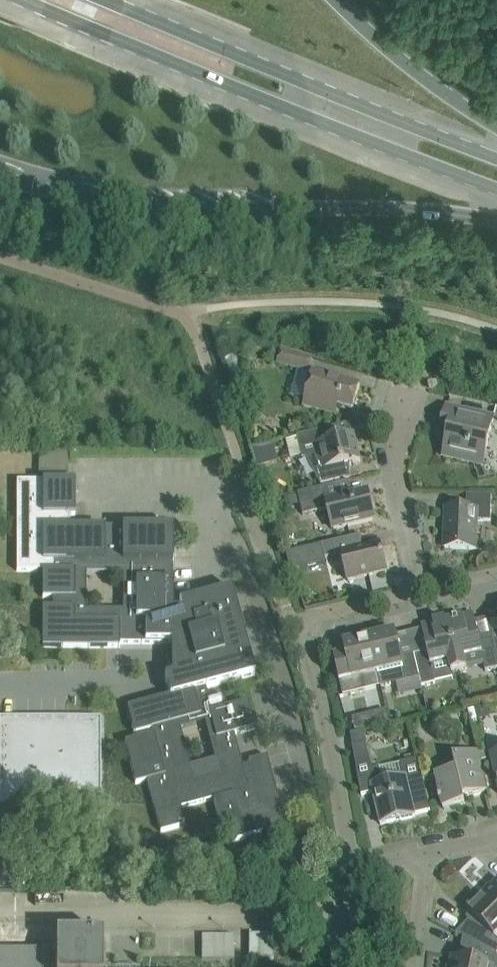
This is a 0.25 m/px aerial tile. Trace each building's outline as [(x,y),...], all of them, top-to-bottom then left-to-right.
[(309,373),(313,359),(282,350),(278,364),(309,373)] [(353,411),(360,386),(314,373),(304,406),(330,414),(332,405),(353,411)] [(494,419),(466,413),(447,408),(441,436),(448,438),(444,457),(483,466),(494,419)] [(361,461),(355,436),(329,442),(326,429),(297,436),(302,459),(305,459),(321,486),(350,479),(350,463),(361,461)] [(174,562),(174,528),(77,528),(70,528),(70,516),(76,516),(76,481),(17,481),(17,571),(43,571),(43,598),(53,598),(53,608),(43,608),(43,647),(120,647),(120,644),(162,645),(162,644),(172,643),(172,675),(165,677),(170,696),(127,708),(134,734),(151,729),(153,735),(125,742),(136,784),(147,781),(156,813),(161,832),(179,827),(178,823),(185,821),(181,808),(213,799),(226,845),(247,839),(246,836),(268,830),(271,843),(289,838),(267,756),(249,761),(250,765),(243,767),(234,734),(255,729),(248,702),(227,708),(224,695),(209,699),(206,688),(255,675),(250,655),(250,654),(246,643),(246,641),(232,589),(179,603),(182,611),(174,611),(174,599),(174,582),(173,582),(173,562),(174,562)] [(375,520),(368,491),(327,501),(324,487),(298,493),(303,516),(328,510),(333,530),(375,520)] [(445,549),(482,550),(482,549),(475,549),(476,521),(491,522),(492,496),(467,495),(466,509),(447,509),(445,549)] [(387,572),(380,545),(355,551),(352,538),(321,545),(324,559),(342,555),(348,581),(387,572)] [(321,545),(287,553),(292,572),(326,564),(324,559),(321,545)] [(494,641),(493,637),(480,640),(474,614),(448,620),(459,672),(484,666),(485,672),(496,669),(496,657),(494,641)] [(459,672),(448,620),(422,626),(428,652),(414,656),(422,686),(435,683),(434,677),(459,672)] [(395,633),(369,639),(378,673),(381,687),(397,683),(399,695),(423,689),(422,686),(414,656),(401,659),(395,633)] [(378,673),(369,639),(345,645),(347,653),(334,656),(343,696),(366,691),(363,676),(378,673)] [(486,705),(474,708),(477,720),(483,719),(488,712),(486,705)] [(366,714),(352,718),(355,730),(369,727),(366,714)] [(0,723),(0,801),(101,801),(101,786),(101,778),(101,718),(63,718),(63,725),(51,725),(51,723),(0,723)] [(366,744),(353,747),(359,782),(375,779),(373,770),(366,744)] [(486,791),(482,771),(480,761),(487,759),(485,751),(478,753),(477,751),(452,757),(455,771),(434,776),(440,802),(442,801),(444,810),(466,805),(464,797),(488,792),(487,791),(486,791)] [(375,779),(359,782),(362,796),(373,793),(381,825),(416,817),(415,816),(431,812),(425,786),(419,760),(402,764),(406,778),(391,781),(384,783),(380,769),(373,770),(375,779)] [(482,894),(496,909),(496,882),(492,887),(491,885),(482,894)] [(456,934),(471,942),(496,955),(496,939),(496,938),(496,936),(496,909),(482,894),(473,903),(475,904),(468,912),(471,914),(466,919),(469,921),(456,934)] [(103,935),(56,935),(56,966),(103,966),(103,935)] [(496,955),(471,942),(467,960),(452,957),(450,966),(494,966),(496,955)] [(0,950),(0,966),(43,966),(43,950),(0,950)]
